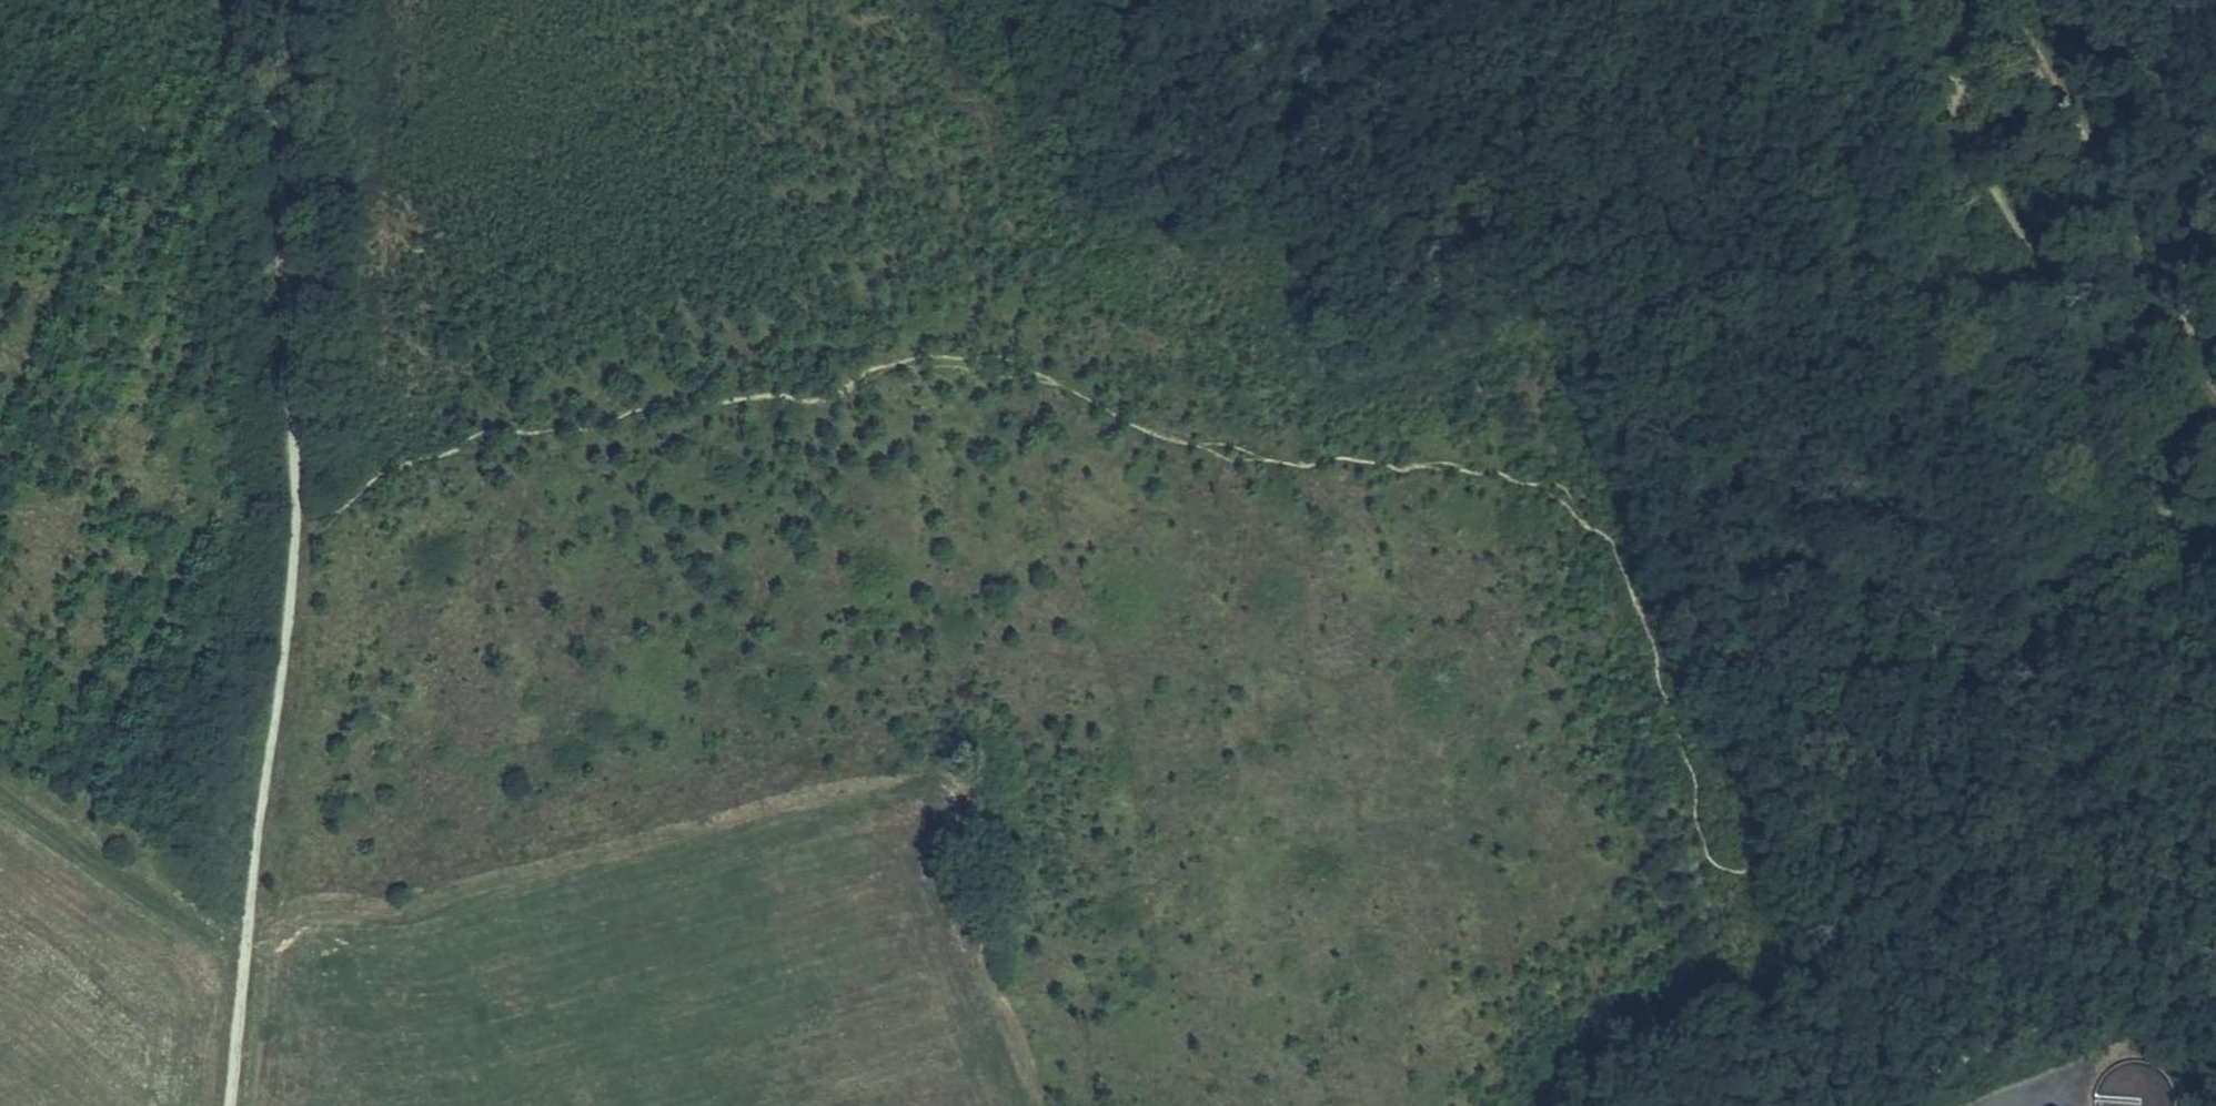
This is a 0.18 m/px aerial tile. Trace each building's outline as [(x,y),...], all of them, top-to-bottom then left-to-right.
[(2175,1101),(2173,1086),(2163,1071),(2151,1063),(2136,1059),(2120,1062),(2105,1072),(2095,1090),(2095,1105),(2174,1105),(2175,1101)]
